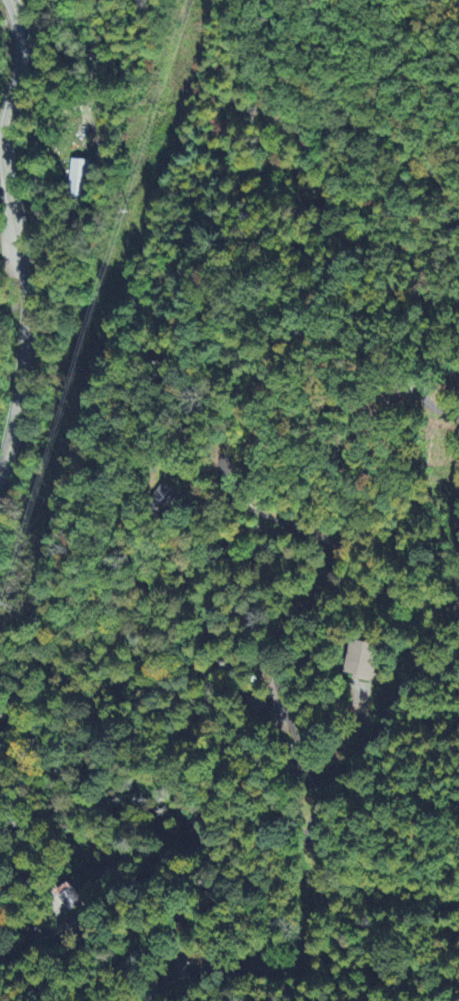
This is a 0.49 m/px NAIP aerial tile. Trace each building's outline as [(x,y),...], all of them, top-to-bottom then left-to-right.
[(70,157),(88,159),(84,198),(66,196),(70,157)] [(372,683),(380,648),(351,641),(343,676),(372,683)] [(56,894),(71,913),(84,903),(69,884),(56,894)]
